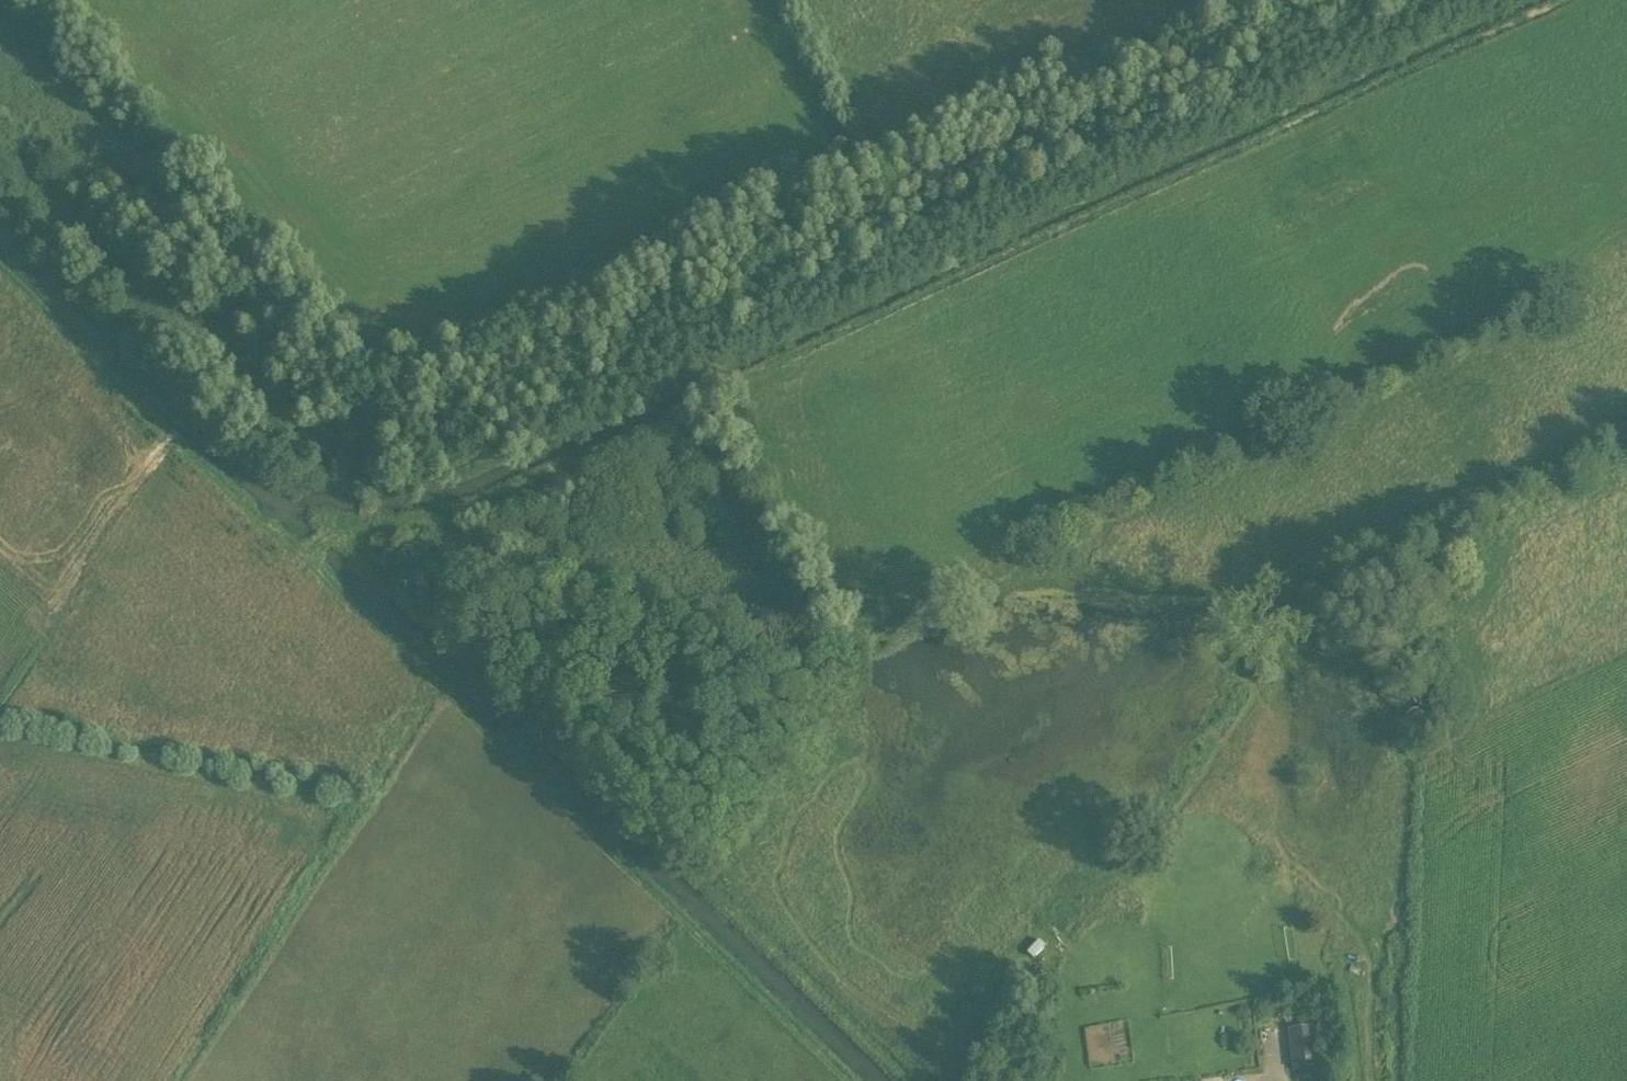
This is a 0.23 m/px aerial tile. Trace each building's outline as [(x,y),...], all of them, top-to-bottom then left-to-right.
[(1317,1064),(1315,1045),(1291,1048),(1293,1067),(1317,1064)]
